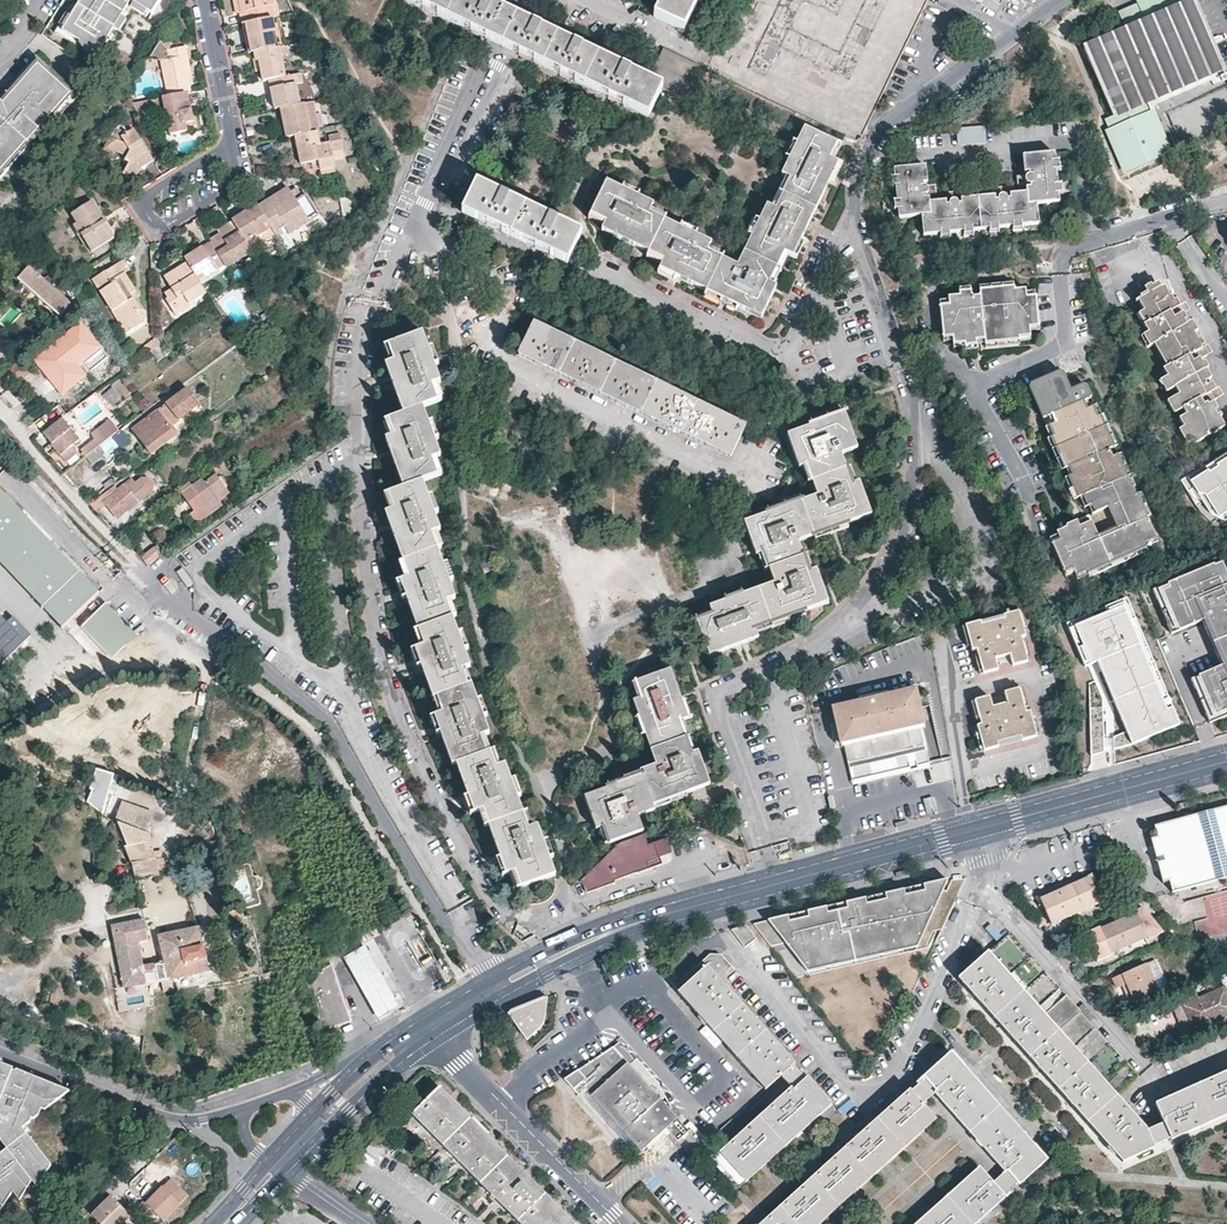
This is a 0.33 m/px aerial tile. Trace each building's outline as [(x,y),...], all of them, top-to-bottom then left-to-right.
[(59,29),(101,53),(129,5),(151,18),(162,0),(76,0),(59,29)] [(245,12),(242,0),(236,0),(239,13),(245,12)] [(275,16),(273,4),(276,4),(274,0),(242,0),(245,12),(247,22),(275,16)] [(662,87),(520,17),(504,9),(485,0),(411,0),(490,38),(506,46),(514,51),(648,116),(662,87)] [(698,0),(662,0),(654,15),(684,30),(698,0)] [(780,0),(762,0),(752,28),(742,25),(735,44),(755,51),(767,17),(773,20),(780,0)] [(918,17),(920,0),(894,0),(893,14),(918,17)] [(1083,47),(1113,113),(1146,98),(1224,65),(1196,0),(1136,0),(1136,2),(1118,10),(1124,28),(1083,47)] [(280,46),(285,45),(278,15),(275,16),(247,22),(253,51),(258,50),(280,46)] [(187,54),(185,45),(171,48),(170,45),(170,42),(169,41),(167,40),(164,39),(161,40),(160,41),(159,42),(148,60),(160,61),(167,95),(188,91),(195,90),(191,73),(187,74),(183,55),(187,54)] [(288,46),(281,48),(280,46),(258,50),(262,69),(264,79),(270,77),(286,74),(283,56),(290,54),(288,46)] [(257,70),(262,69),(258,50),(253,51),(253,52),(257,70)] [(72,85),(37,53),(0,94),(0,175),(32,140),(28,137),(48,115),(54,121),(74,99),(66,91),(72,85)] [(187,74),(191,73),(187,54),(183,55),(187,74)] [(677,65),(696,73),(701,64),(682,55),(677,65)] [(815,64),(807,79),(824,88),(831,73),(815,64)] [(281,106),(301,102),(296,81),(290,82),(289,74),(286,74),(270,77),(276,107),(281,106)] [(882,95),(882,82),(871,81),(870,94),(882,95)] [(195,121),(188,91),(167,95),(163,96),(163,97),(165,105),(171,133),(187,129),(185,123),(195,121)] [(163,97),(144,101),(145,109),(165,105),(163,97)] [(1169,151),(1146,98),(1113,113),(1113,114),(1105,117),(1128,169),(1169,151)] [(318,129),(319,129),(314,99),(301,102),(281,106),(288,135),(295,134),(318,129)] [(145,109),(144,101),(134,103),(140,112),(145,111),(145,109)] [(153,159),(135,129),(129,133),(123,124),(116,129),(105,148),(113,153),(118,150),(128,155),(126,160),(130,163),(124,174),(129,178),(137,174),(141,167),(153,159)] [(989,140),(988,124),(958,127),(960,143),(989,140)] [(769,281),(784,251),(792,255),(801,237),(829,179),(837,162),(829,159),(837,142),(804,127),(782,174),(790,177),(776,208),(768,204),(738,265),(708,251),(711,243),(650,213),(654,204),(607,181),(591,213),(607,221),(602,230),(615,236),(664,259),(660,267),(672,273),(738,305),(760,316),(776,284),(769,281)] [(321,144),(318,129),(295,134),(301,163),(312,160),(318,159),(321,168),(321,172),(336,170),(334,160),(333,155),(345,153),(342,140),(329,142),(321,144)] [(340,133),(328,135),(329,142),(342,140),(340,133)] [(1023,220),(1024,222),(1040,221),(1038,202),(1058,199),(1057,191),(1053,191),(1052,182),(1056,182),(1055,175),(1055,167),(1050,167),(1049,159),(1053,158),(1052,150),(1021,154),(1023,170),(1027,170),(1027,173),(1015,174),(1016,183),(1028,182),(1029,185),(1024,185),(1025,190),(1008,192),(1008,196),(1005,196),(1004,184),(995,185),(996,198),(993,198),(993,194),(961,197),(961,201),(959,202),(958,190),(949,191),(951,203),(947,203),(947,198),(930,200),(930,195),(926,195),(926,192),(937,192),(936,183),(924,184),(924,181),(928,181),(926,164),(894,167),(895,176),(899,175),(900,185),(896,185),(897,192),(898,200),(902,199),(902,208),(899,208),(900,216),(922,214),(924,233),(941,232),(941,228),(950,227),(950,230),(965,229),(965,226),(974,225),(975,228),(991,226),(991,223),(999,222),(1000,225),(1015,224),(1014,221),(1023,220)] [(1058,158),(1053,158),(1049,159),(1050,167),(1055,167),(1059,167),(1058,158)] [(318,159),(312,160),(314,170),(321,168),(318,159)] [(893,186),(896,185),(900,185),(899,175),(895,176),(892,177),(893,186)] [(568,262),(582,232),(477,181),(463,211),(477,218),(550,254),(568,262)] [(1053,191),(1057,191),(1061,190),(1060,181),(1056,182),(1052,182),(1053,191)] [(291,191),(271,203),(268,199),(260,204),(260,205),(276,231),(284,227),(289,236),(321,216),(307,193),(303,196),(297,187),(291,191)] [(291,191),(288,187),(268,199),(271,203),(291,191)] [(358,204),(348,200),(349,210),(358,204)] [(84,233),(81,234),(92,250),(114,237),(92,201),(72,213),(78,222),(84,233)] [(270,242),(279,236),(276,231),(260,205),(250,211),(248,209),(244,212),(245,214),(234,221),(236,223),(251,248),(266,238),(270,242)] [(219,228),(221,232),(236,223),(234,221),(233,219),(219,228)] [(1024,227),(1024,222),(1023,220),(1014,221),(1015,224),(1015,228),(1024,227)] [(78,236),(81,234),(84,233),(78,222),(72,225),(78,236)] [(1000,230),(1000,225),(999,222),(991,223),(991,226),(992,230),(1000,230)] [(225,263),(227,266),(233,262),(240,258),(252,250),(251,248),(236,223),(221,232),(210,239),(211,242),(225,263)] [(974,233),(975,228),(974,225),(965,226),(965,229),(965,233),(974,233)] [(950,235),(950,230),(950,227),(941,228),(941,232),(941,236),(950,235)] [(188,260),(199,279),(225,263),(211,242),(186,258),(188,260)] [(245,266),(240,258),(233,262),(237,270),(245,266)] [(124,319),(129,329),(142,321),(136,311),(140,308),(131,293),(135,290),(125,272),(129,269),(123,259),(93,278),(119,321),(124,319)] [(189,301),(206,290),(199,279),(188,260),(164,275),(171,286),(175,293),(168,297),(166,298),(175,313),(191,304),(189,301)] [(69,299),(55,286),(49,272),(42,275),(28,263),(17,276),(58,311),(69,299)] [(1171,308),(1176,305),(1169,293),(1166,295),(1158,282),(1148,287),(1150,290),(1147,293),(1146,291),(1139,294),(1140,296),(1137,298),(1143,309),(1141,310),(1147,322),(1143,324),(1147,331),(1145,333),(1151,344),(1153,344),(1158,341),(1171,363),(1166,366),(1163,368),(1167,375),(1164,377),(1170,387),(1175,385),(1178,392),(1173,396),(1179,408),(1182,406),(1186,413),(1180,417),(1184,424),(1194,442),(1195,445),(1226,427),(1219,414),(1217,415),(1213,408),(1214,407),(1210,400),(1206,402),(1202,395),(1214,388),(1203,368),(1205,367),(1199,357),(1194,359),(1191,352),(1202,346),(1198,338),(1196,339),(1192,331),(1193,330),(1188,321),(1185,322),(1179,312),(1175,315),(1171,308)] [(164,291),(168,297),(175,293),(171,286),(164,291)] [(1039,323),(1036,295),(1027,295),(1027,289),(1027,287),(1016,287),(1016,286),(982,288),(982,294),(973,295),(972,290),(960,290),(961,294),(950,295),(950,298),(951,304),(941,305),(941,306),(945,335),(953,335),(954,339),(954,342),(965,341),(965,344),(977,343),(976,335),(985,334),(985,342),(1021,339),(1021,334),(1030,334),(1030,329),(1029,324),(1039,323)] [(928,308),(927,294),(920,295),(920,308),(924,308),(928,308)] [(1185,300),(1176,305),(1171,308),(1175,315),(1179,312),(1189,307),(1185,300)] [(263,318),(254,305),(244,312),(248,317),(253,325),(263,318)] [(1147,322),(1141,310),(1136,313),(1143,324),(1147,322)] [(126,332),(129,329),(124,319),(119,321),(126,332)] [(745,425),(534,322),(519,352),(534,359),(570,376),(605,393),(648,414),(699,439),(731,454),(745,425)] [(471,667),(447,601),(456,598),(432,533),(441,529),(424,481),(438,475),(432,460),(441,456),(423,406),(438,401),(432,384),(441,381),(424,333),(385,347),(391,362),(386,364),(404,413),(389,419),(395,435),(386,439),(404,488),(390,493),(396,509),(387,512),(410,576),(401,580),(425,645),(416,649),(435,699),(439,697),(444,712),(435,716),(453,765),(457,764),(475,813),(485,809),(509,874),(517,871),(522,887),(555,874),(538,825),(529,828),(506,763),(497,766),(491,751),(487,752),(481,736),(490,733),(472,684),(468,685),(462,670),(471,667)] [(1146,347),(1151,344),(1145,333),(1140,336),(1146,347)] [(156,346),(151,340),(144,346),(148,352),(156,346)] [(97,357),(107,355),(103,341),(93,343),(97,357)] [(1153,344),(1166,366),(1171,363),(1158,341),(1153,344)] [(1208,343),(1202,346),(1191,352),(1194,359),(1199,357),(1211,350),(1208,343)] [(57,391),(89,366),(76,350),(38,379),(45,388),(50,384),(57,391)] [(296,380),(289,369),(292,367),(287,360),(280,365),(283,369),(280,371),(295,391),(301,387),(300,385),(303,382),(300,377),(296,380)] [(14,387),(28,376),(18,363),(4,373),(14,387)] [(1069,475),(1079,496),(1084,493),(1125,475),(1116,454),(1111,456),(1108,448),(1112,446),(1098,414),(1095,415),(1091,405),(1085,408),(1081,399),(1090,396),(1084,383),(1074,387),(1069,390),(1067,384),(1060,371),(1028,385),(1041,414),(1043,419),(1064,468),(1073,464),(1077,471),(1069,475)] [(1165,390),(1170,387),(1164,377),(1160,379),(1165,390)] [(1219,385),(1214,388),(1202,395),(1206,402),(1210,400),(1223,393),(1219,385)] [(122,400),(113,387),(102,394),(112,407),(122,400)] [(177,435),(170,426),(200,403),(188,387),(133,428),(153,453),(177,435)] [(1093,404),(1090,396),(1081,399),(1085,408),(1091,405),(1093,404)] [(1175,411),(1179,408),(1173,396),(1168,399),(1175,411)] [(1093,404),(1091,405),(1095,415),(1098,414),(1101,413),(1096,403),(1093,404)] [(756,629),(829,602),(817,568),(810,571),(799,541),(872,514),(860,481),(854,483),(842,453),(857,447),(850,428),(844,412),(787,433),(800,466),(806,464),(817,494),(745,520),(758,554),(764,552),(775,583),(711,606),(712,611),(695,617),(710,655),(759,637),(756,629)] [(1098,414),(1112,446),(1117,444),(1103,412),(1101,413),(1098,414)] [(116,433),(121,429),(110,416),(91,430),(96,438),(81,449),(87,456),(116,433)] [(81,439),(66,421),(47,436),(62,454),(81,439)] [(1189,445),(1194,442),(1184,424),(1179,427),(1189,445)] [(131,436),(124,428),(121,429),(116,433),(124,442),(131,436)] [(107,455),(124,442),(116,433),(87,456),(93,463),(106,454),(107,455)] [(1116,454),(1125,475),(1130,473),(1120,452),(1116,454)] [(1210,464),(1213,469),(1221,464),(1220,461),(1226,457),(1226,453),(1210,464)] [(218,472),(230,462),(225,456),(213,465),(218,472)] [(1226,515),(1226,457),(1220,461),(1221,464),(1213,469),(1210,464),(1186,479),(1206,510),(1219,520),(1226,515)] [(1064,468),(1068,475),(1069,475),(1077,471),(1073,464),(1064,468)] [(218,498),(229,489),(218,473),(206,481),(203,477),(194,485),(191,482),(181,489),(196,509),(191,513),(198,521),(222,503),(218,498)] [(1125,475),(1129,483),(1133,482),(1130,473),(1125,475)] [(1140,502),(1135,491),(1133,492),(1129,494),(1125,485),(1129,483),(1125,475),(1084,493),(1088,504),(1092,503),(1096,511),(1108,506),(1112,504),(1123,529),(1099,539),(1097,535),(1091,520),(1079,525),(1076,519),(1070,521),(1065,523),(1066,526),(1055,530),(1048,533),(1050,536),(1057,532),(1060,538),(1052,542),(1062,566),(1063,569),(1072,566),(1074,570),(1075,573),(1085,569),(1086,572),(1097,567),(1109,562),(1121,556),(1133,551),(1146,546),(1144,541),(1155,536),(1146,515),(1140,502)] [(1074,499),(1079,496),(1069,475),(1068,475),(1064,477),(1074,499)] [(113,487),(118,484),(114,478),(104,485),(105,487),(88,500),(91,504),(101,496),(113,487)] [(1129,494),(1133,492),(1129,483),(1125,485),(1129,494)] [(116,492),(113,487),(101,496),(108,505),(118,517),(128,509),(127,507),(136,499),(125,485),(116,492)] [(1140,489),(1135,491),(1140,502),(1145,501),(1140,489)] [(0,490),(0,560),(63,626),(98,593),(0,490)] [(1083,506),(1088,504),(1084,493),(1079,496),(1083,506)] [(99,512),(108,505),(101,496),(91,504),(99,512)] [(1145,501),(1140,502),(1146,515),(1151,513),(1145,501)] [(1117,526),(1097,535),(1099,539),(1123,529),(1112,504),(1108,506),(1117,526)] [(1088,514),(1076,519),(1079,525),(1091,520),(1088,514)] [(1050,536),(1052,542),(1060,538),(1057,532),(1050,536)] [(1157,541),(1155,536),(1144,541),(1146,546),(1157,541)] [(148,563),(166,548),(161,542),(142,555),(148,563)] [(1148,551),(1146,546),(1133,551),(1135,556),(1148,551)] [(1135,556),(1133,551),(1121,556),(1123,561),(1135,556)] [(1123,561),(1121,556),(1109,562),(1111,566),(1123,561)] [(1221,559),(1213,562),(1226,595),(1226,572),(1221,559)] [(498,568),(495,560),(488,563),(491,571),(498,568)] [(1111,566),(1109,562),(1097,567),(1099,571),(1111,566)] [(1208,722),(1226,714),(1226,595),(1213,562),(1152,588),(1170,632),(1202,619),(1221,665),(1189,678),(1208,722)] [(1099,571),(1097,567),(1086,572),(1087,574),(1088,576),(1099,571)] [(1087,574),(1086,572),(1085,569),(1075,573),(1077,578),(1087,574)] [(102,604),(133,635),(136,632),(106,601),(102,604)] [(1027,661),(1021,637),(1026,636),(1017,603),(1004,606),(1006,614),(1004,614),(1005,618),(981,623),(980,620),(966,624),(973,650),(977,649),(984,672),(998,669),(995,659),(1011,654),(1013,665),(1027,661)] [(112,655),(133,635),(102,604),(82,624),(112,655)] [(1182,726),(1132,606),(1079,629),(1095,666),(1102,663),(1130,730),(1114,736),(1115,754),(1182,726)] [(2,661),(31,636),(11,613),(4,618),(0,614),(0,658),(2,661)] [(900,626),(890,615),(884,622),(894,632),(900,626)] [(688,718),(671,669),(637,681),(643,697),(634,702),(657,765),(641,771),(643,774),(585,795),(597,829),(603,827),(609,842),(643,830),(638,815),(655,809),(654,805),(711,784),(698,750),(691,753),(679,721),(688,718)] [(1027,712),(1020,688),(1005,692),(1008,702),(994,707),(990,696),(976,700),(982,724),(978,725),(985,750),(1000,746),(999,742),(1021,736),(1022,740),(1037,736),(1031,711),(1027,712)] [(848,763),(926,745),(921,725),(924,724),(915,689),(888,695),(887,691),(860,697),(861,702),(833,708),(841,743),(844,742),(848,763)] [(98,772),(92,791),(112,797),(118,778),(98,772)] [(122,802),(119,810),(115,822),(119,823),(146,832),(154,812),(122,802)] [(1155,827),(1157,837),(1151,839),(1162,883),(1168,881),(1172,892),(1185,889),(1226,878),(1226,808),(1155,827)] [(146,832),(119,823),(135,862),(132,863),(135,880),(159,875),(158,871),(169,869),(168,857),(156,859),(151,834),(146,832)] [(660,858),(655,844),(648,846),(645,836),(620,846),(582,883),(585,887),(587,893),(616,883),(615,880),(650,868),(648,863),(660,858)] [(660,854),(661,863),(673,861),(672,852),(660,854)] [(259,902),(258,888),(252,889),(249,866),(239,867),(243,904),(259,902)] [(1101,903),(1089,878),(1040,899),(1051,925),(1101,903)] [(922,936),(950,879),(847,903),(848,909),(839,911),(837,905),(779,919),(764,923),(770,932),(797,967),(922,936)] [(842,904),(837,905),(839,911),(848,909),(847,903),(842,904)] [(416,917),(411,909),(410,909),(401,914),(404,919),(410,921),(416,917)] [(239,910),(226,914),(230,923),(242,919),(239,910)] [(1147,918),(1143,910),(1138,912),(1142,921),(1147,918)] [(1112,951),(1148,935),(1142,921),(1138,912),(1114,923),(1116,927),(1103,932),(1112,951)] [(145,919),(143,919),(113,925),(118,952),(125,987),(138,984),(139,991),(149,989),(148,983),(154,981),(207,971),(199,927),(159,935),(164,961),(143,966),(139,941),(149,939),(145,919)] [(1226,948),(1226,928),(1207,920),(1200,937),(1226,948)] [(770,932),(764,923),(754,926),(763,937),(770,932)] [(756,938),(746,924),(731,928),(744,947),(756,938)] [(1138,1076),(1066,995),(1044,1014),(1038,1008),(1059,988),(1009,933),(958,978),(958,980),(967,989),(996,1022),(1031,1061),(1042,1073),(1063,1096),(1095,1132),(1122,1162),(1153,1148),(1152,1144),(1170,1137),(1172,1140),(1197,1129),(1226,1115),(1226,1072),(1155,1104),(1163,1122),(1163,1123),(1147,1129),(1117,1095),(1138,1076)] [(801,972),(919,942),(922,936),(919,936),(797,967),(801,972)] [(388,986),(367,945),(347,957),(367,996),(379,1019),(399,1008),(388,986)] [(739,1187),(765,1164),(812,1122),(832,1104),(807,1076),(805,1078),(793,1065),(793,1064),(794,1062),(761,1025),(718,977),(731,966),(721,953),(709,954),(674,985),(679,991),(677,992),(691,1006),(695,1012),(713,1031),(722,1041),(754,1077),(765,1089),(781,1075),(791,1087),(789,1089),(728,1143),(712,1157),(739,1187)] [(1153,957),(1143,961),(1110,976),(1115,985),(1119,983),(1124,981),(1131,998),(1155,987),(1165,983),(1153,957)] [(351,1020),(333,965),(308,979),(325,1030),(351,1020)] [(1187,990),(1182,978),(1177,980),(1176,980),(1171,982),(1168,984),(1165,986),(1170,997),(1187,990)] [(1131,998),(1124,981),(1119,983),(1126,1000),(1131,998)] [(1170,997),(1167,998),(1183,1035),(1194,1030),(1183,1004),(1197,998),(1192,987),(1187,990),(1170,997)] [(1226,1015),(1226,993),(1224,987),(1199,999),(1198,998),(1197,998),(1183,1004),(1194,1030),(1226,1015)] [(544,1017),(548,998),(522,1007),(507,1013),(528,1040),(540,1026),(543,1021),(544,1017)] [(653,1081),(618,1041),(611,1045),(595,1056),(596,1057),(612,1046),(627,1062),(648,1086),(653,1081)] [(627,1062),(612,1046),(596,1057),(564,1079),(578,1095),(585,1088),(612,1117),(617,1123),(640,1149),(666,1126),(669,1130),(677,1123),(674,1119),(676,1117),(648,1086),(627,1062)] [(827,1217),(833,1212),(860,1188),(876,1174),(886,1165),(908,1145),(915,1139),(937,1119),(924,1104),(935,1094),(954,1115),(984,1150),(1004,1172),(993,1182),(980,1167),(958,1186),(943,1199),(927,1213),(916,1223),(976,1223),(1007,1197),(1005,1194),(1017,1183),(1019,1185),(1047,1161),(972,1077),(950,1054),(924,1077),(925,1080),(919,1085),(912,1091),(910,1089),(869,1126),(860,1134),(820,1169),(779,1206),(779,1207),(759,1223),(820,1223),(827,1217)] [(3,1205),(7,1210),(17,1193),(27,1186),(31,1191),(36,1183),(35,1180),(45,1171),(49,1175),(55,1165),(31,1134),(35,1131),(30,1125),(74,1091),(72,1090),(57,1084),(0,1061),(0,1105),(2,1105),(0,1110),(0,1118),(1,1119),(0,1122),(0,1131),(1,1131),(0,1134),(0,1147),(3,1139),(11,1150),(0,1159),(0,1208),(3,1205)] [(504,1152),(440,1087),(413,1114),(450,1151),(474,1177),(475,1177),(486,1188),(521,1223),(575,1223),(556,1205),(504,1152)] [(617,1123),(612,1117),(606,1122),(612,1128),(617,1123)] [(529,1156),(523,1149),(520,1152),(526,1159),(529,1156)] [(45,1171),(35,1180),(36,1183),(41,1189),(49,1175),(45,1171)] [(176,1183),(171,1178),(163,1186),(168,1191),(176,1183)] [(168,1191),(163,1186),(146,1202),(145,1203),(156,1214),(163,1221),(189,1196),(176,1183),(168,1191)] [(27,1186),(17,1193),(24,1202),(31,1191),(27,1186)] [(111,1195),(91,1214),(101,1223),(123,1223),(131,1217),(131,1216),(124,1209),(111,1195)] [(146,1202),(144,1200),(136,1207),(145,1216),(149,1220),(156,1214),(145,1203),(146,1202)] [(136,1207),(131,1202),(124,1209),(131,1216),(131,1217),(137,1223),(145,1216),(136,1207)]
